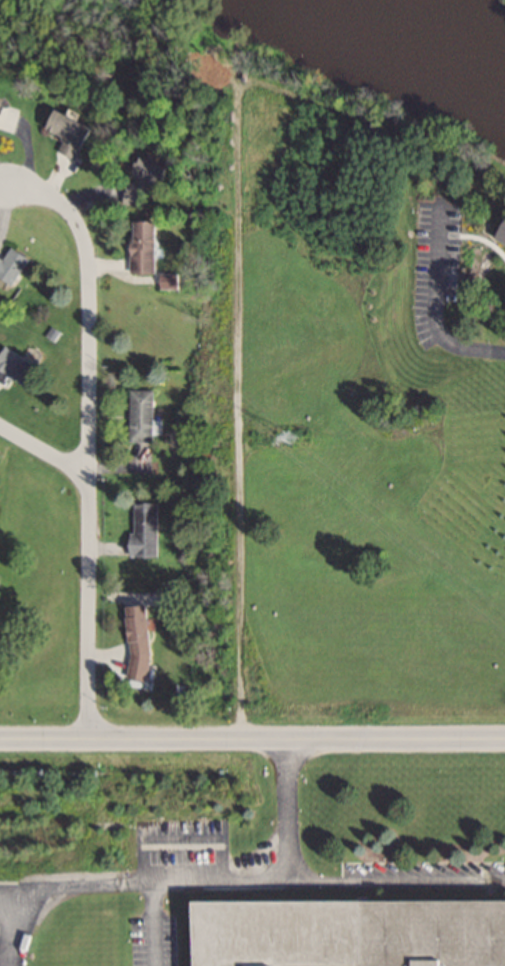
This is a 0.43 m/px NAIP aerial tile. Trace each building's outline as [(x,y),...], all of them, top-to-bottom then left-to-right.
[(62,150),(80,158),(95,124),(59,108),(51,127),(68,135),(62,150)] [(124,202),(146,208),(152,184),(164,187),(170,163),(137,154),(124,202)] [(158,273),(158,220),(133,220),(132,273),(158,273)] [(495,243),(504,247),(504,221),(495,243)] [(5,259),(0,256),(0,275),(15,284),(31,257),(13,246),(5,259)] [(39,364),(6,346),(0,357),(0,379),(7,383),(12,375),(28,384),(39,364)] [(131,389),(132,441),(155,441),(155,431),(161,431),(161,420),(154,420),(154,389),(131,389)] [(158,555),(158,501),(132,501),(132,555),(158,555)] [(129,605),(133,678),(154,677),(151,604),(129,605)] [(359,900),(359,965),(504,965),(504,900),(359,900)]
